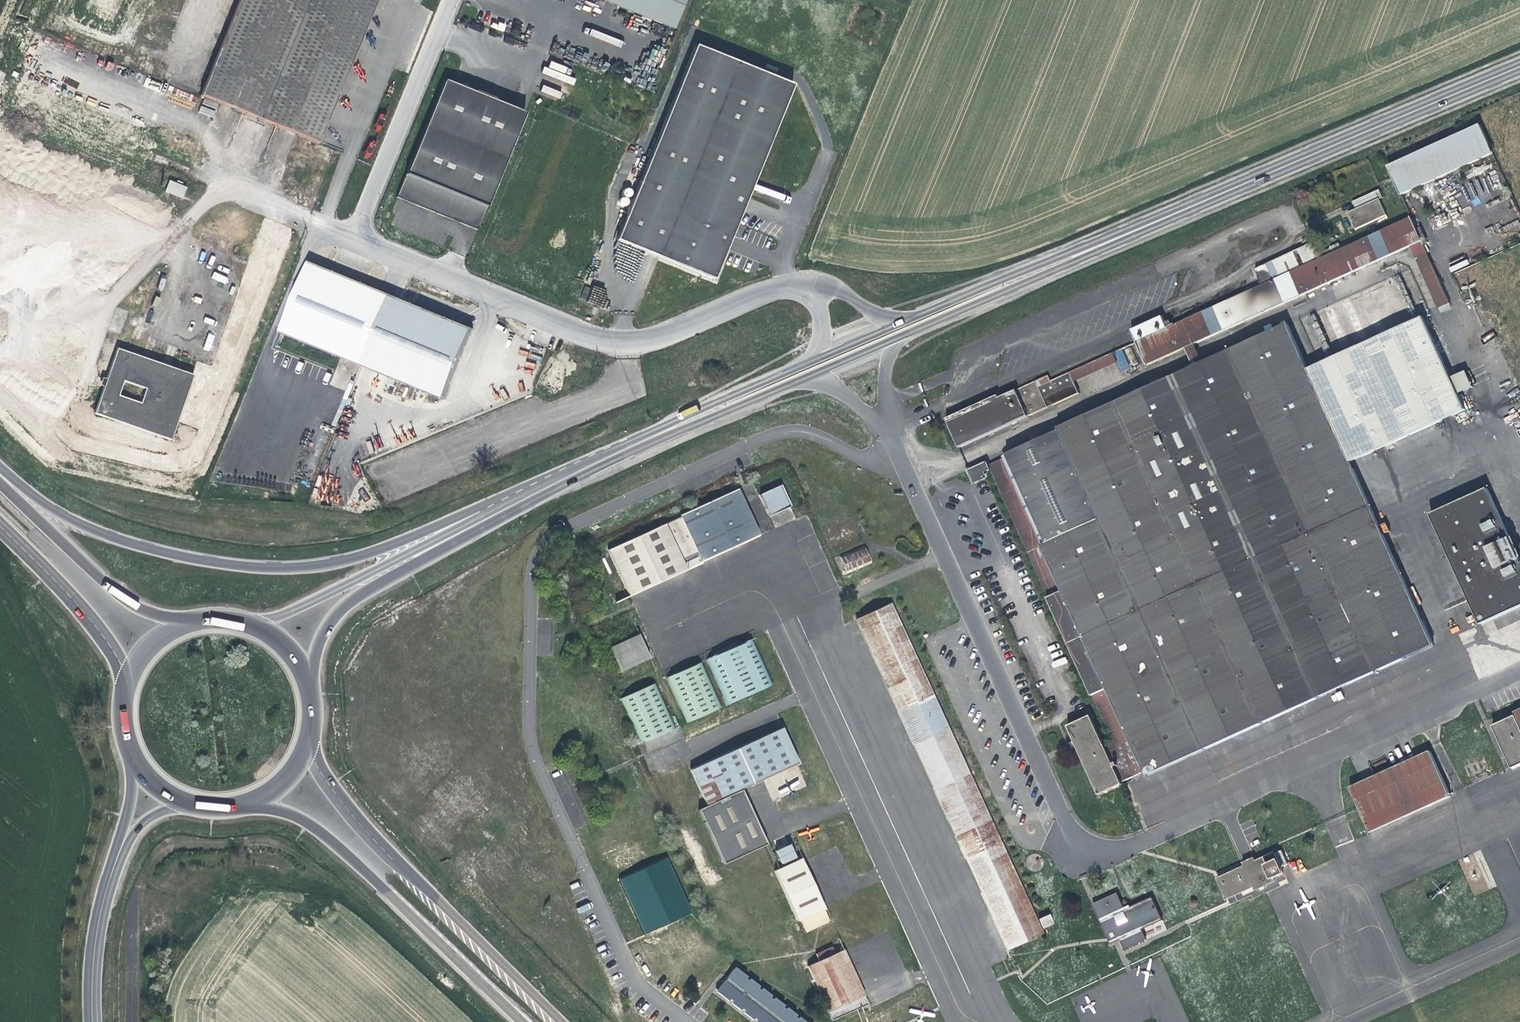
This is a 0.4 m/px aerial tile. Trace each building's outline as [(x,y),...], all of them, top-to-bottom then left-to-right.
[(200,92),(317,139),(373,0),(237,0),(200,92)] [(685,0),(596,0),(672,32),(685,0)] [(712,281),(791,86),(694,47),(614,241),(712,281)] [(550,61),(545,74),(573,84),(576,78),(564,73),(567,67),(550,61)] [(422,141),(504,174),(525,117),(443,85),(422,141)] [(560,98),(562,92),(543,85),(541,91),(560,98)] [(213,115),(214,109),(200,107),(199,112),(213,115)] [(135,222),(151,182),(0,121),(0,168),(135,222)] [(1494,150),(1481,122),(1389,164),(1402,193),(1494,150)] [(504,174),(422,141),(398,202),(478,235),(504,174)] [(181,202),(185,190),(167,183),(163,195),(181,202)] [(1384,196),(1381,187),(1353,199),(1356,207),(1349,211),(1357,229),(1388,215),(1381,197),(1384,196)] [(1434,647),(1352,465),(1467,413),(1460,397),(1474,390),(1468,374),(1452,379),(1426,323),(1311,375),(1289,329),(1206,365),(1197,346),(1214,339),(1415,247),(1440,308),(1451,303),(1413,216),(1321,258),(1316,245),(1259,271),(1266,285),(1193,318),(1171,328),(1166,316),(1144,326),(1135,329),(1152,366),(1188,351),(1195,370),(1191,371),(1060,429),(1062,434),(1005,460),(1007,465),(994,470),(991,466),(971,474),(978,490),(991,484),(988,476),(995,474),(1115,742),(1107,746),(1095,717),(1069,729),(1099,795),(1122,785),(1120,782),(1143,771),(1145,776),(1434,647)] [(476,313),(315,246),(280,328),(443,395),(476,313)] [(0,250),(0,335),(69,401),(90,383),(100,345),(0,250)] [(588,300),(600,305),(606,291),(594,285),(588,300)] [(169,437),(192,372),(116,343),(93,408),(169,437)] [(1076,385),(1106,372),(1123,364),(1117,354),(1058,382),(1055,375),(1001,400),(1000,396),(948,419),(962,450),(1081,396),(1076,385)] [(790,502),(781,481),(760,491),(770,512),(790,502)] [(681,511),(702,558),(758,531),(736,485),(681,511)] [(1485,619),(1519,603),(1519,550),(1491,486),(1435,511),(1485,619)] [(687,567),(666,522),(611,548),(632,594),(687,567)] [(872,562),(864,542),(835,555),(843,575),(872,562)] [(1006,949),(1041,931),(894,604),(859,619),(1006,949)] [(639,636),(611,647),(621,670),(649,659),(639,636)] [(767,690),(749,644),(704,662),(723,708),(767,690)] [(664,678),(676,708),(684,725),(716,711),(697,664),(664,678)] [(669,730),(651,684),(617,698),(636,744),(669,730)] [(1491,722),(1510,768),(1519,764),(1519,709),(1491,722)] [(739,786),(799,760),(783,726),(692,766),(706,800),(739,786)] [(1424,752),(1345,789),(1365,834),(1445,798),(1424,752)] [(766,842),(742,788),(700,807),(723,861),(766,842)] [(789,843),(775,849),(781,863),(795,857),(789,843)] [(1284,872),(1275,852),(1218,876),(1226,896),(1262,881),(1263,885),(1274,880),(1273,876),(1284,872)] [(802,861),(801,857),(775,869),(799,919),(800,918),(806,931),(829,921),(822,908),(824,907),(802,861)] [(667,858),(620,879),(645,934),(693,913),(667,858)] [(1122,938),(1127,945),(1147,937),(1143,926),(1164,917),(1156,895),(1125,907),(1118,891),(1094,901),(1112,942),(1122,938)] [(1052,922),(1048,913),(1038,917),(1043,926),(1052,922)] [(846,951),(811,965),(832,1016),(868,1001),(846,951)] [(739,967),(723,987),(765,1021),(806,1021),(739,967)]
